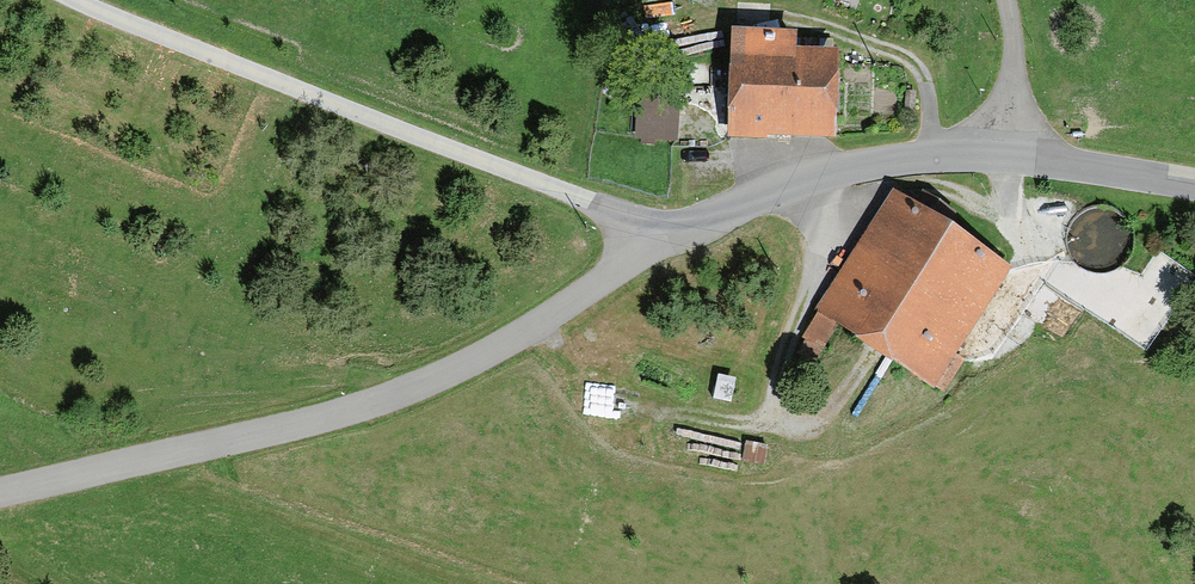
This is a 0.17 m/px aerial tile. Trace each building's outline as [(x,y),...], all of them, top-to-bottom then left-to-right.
[(739,133),(847,131),(846,61),(803,61),(803,35),(738,36),(739,133)] [(680,140),(681,106),(639,105),(638,139),(680,140)] [(949,346),(1003,277),(938,227),(947,215),(908,185),(834,282),(886,322),(871,343),(938,394),(965,358),(949,346)]
